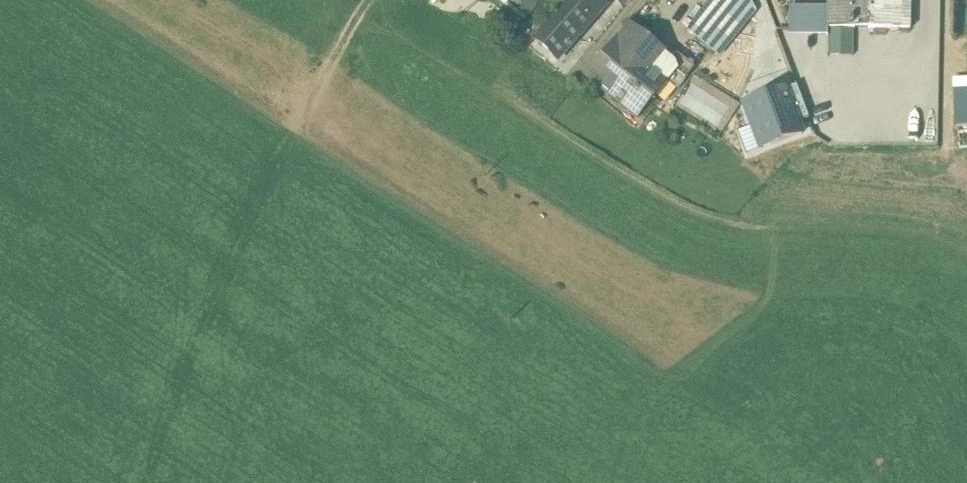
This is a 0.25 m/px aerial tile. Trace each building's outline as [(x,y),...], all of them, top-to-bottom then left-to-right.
[(529,18),(543,0),(506,0),(529,18)] [(602,0),(570,0),(568,3),(555,17),(575,34),(602,0)] [(650,2),(659,8),(665,0),(652,0),(650,2)] [(688,29),(715,51),(747,10),(734,0),(711,0),(688,29)] [(828,26),(829,26),(829,27),(853,27),(872,28),(879,28),(899,28),(910,28),(911,0),(828,0),(828,26)] [(819,6),(807,6),(807,30),(819,30),(819,6)] [(575,34),(555,17),(537,39),(561,58),(575,40),(572,37),(575,34)] [(631,25),(619,39),(618,39),(600,61),(598,60),(586,75),(638,117),(668,80),(679,87),(694,66),(693,65),(694,63),(691,61),(690,63),(677,54),(669,65),(663,60),(668,54),(631,25)] [(853,27),(829,27),(828,51),(853,51),(853,27)] [(879,28),(872,28),(872,45),(899,45),(899,28),(879,28)] [(791,80),(775,85),(782,104),(798,99),(791,80)] [(782,104),(771,108),(779,134),(785,132),(789,144),(810,137),(798,99),(782,104)]
